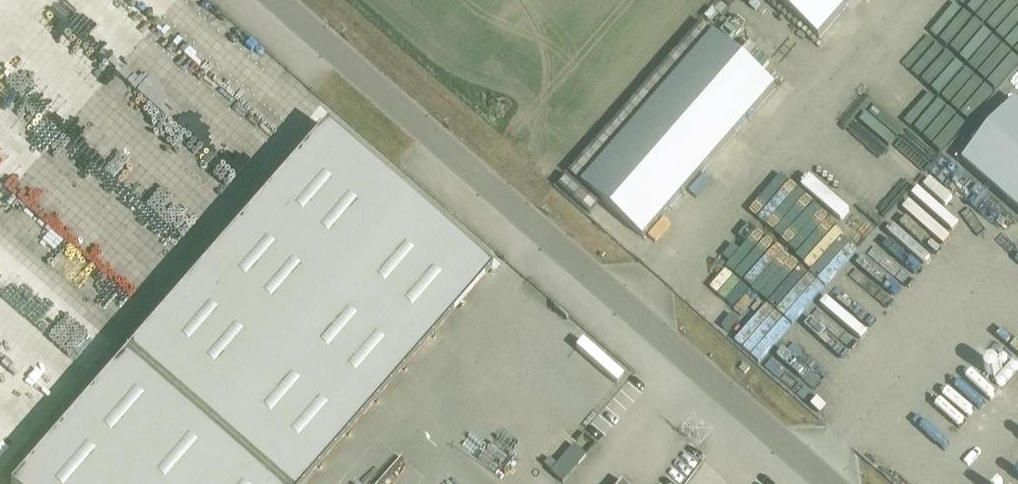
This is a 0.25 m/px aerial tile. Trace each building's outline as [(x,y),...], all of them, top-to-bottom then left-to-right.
[(819,35),(850,0),(779,0),(819,35)] [(1017,64),(1017,42),(993,18),(969,42),(1004,77),(1017,64)] [(644,239),(776,88),(714,34),(582,185),(644,239)] [(1017,103),(964,163),(1017,210),(1017,103)] [(325,127),(222,246),(204,265),(13,483),(306,483),(491,272),(325,127)] [(568,331),(561,339),(586,362),(594,353),(568,331)]
